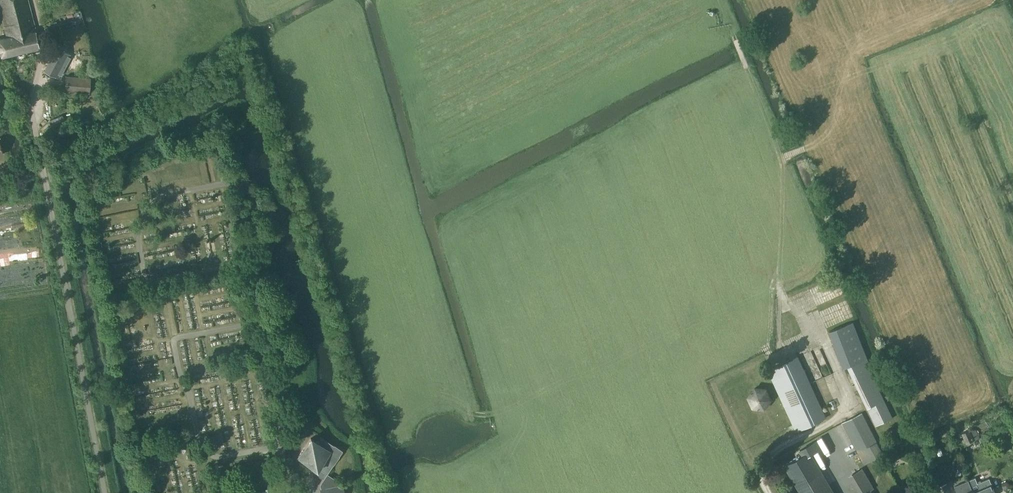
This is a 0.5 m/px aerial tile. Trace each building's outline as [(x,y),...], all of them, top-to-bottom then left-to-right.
[(40,48),(27,0),(0,0),(0,14),(6,37),(0,38),(0,57),(40,48)] [(57,79),(70,55),(55,47),(43,71),(57,79)] [(88,94),(89,78),(65,76),(64,92),(88,94)] [(867,359),(852,322),(829,331),(843,368),(846,367),(875,427),(893,418),(868,365),(869,364),(867,359)] [(798,356),(768,370),(795,429),(796,431),(796,432),(826,418),(798,356)] [(890,450),(883,454),(862,413),(842,423),(864,465),(870,462),(873,467),(882,463),(879,457),(880,456),(886,467),(896,461),(890,450)] [(966,444),(979,438),(975,427),(961,434),(966,444)] [(320,437),(316,442),(310,438),(298,457),(317,470),(318,469),(325,473),(326,474),(319,484),(320,489),(319,489),(320,492),(343,492),(342,484),(339,485),(339,484),(338,485),(337,481),(327,474),(342,451),(320,436),(320,437)] [(784,465),(801,492),(833,492),(810,454),(818,450),(813,442),(799,450),(802,455),(784,465)] [(977,483),(975,478),(967,481),(970,489),(971,488),(973,492),(995,492),(989,478),(977,483)] [(971,488),(970,489),(967,481),(954,487),(957,492),(973,492),(971,488)] [(946,484),(938,487),(940,492),(950,492),(946,484)]
